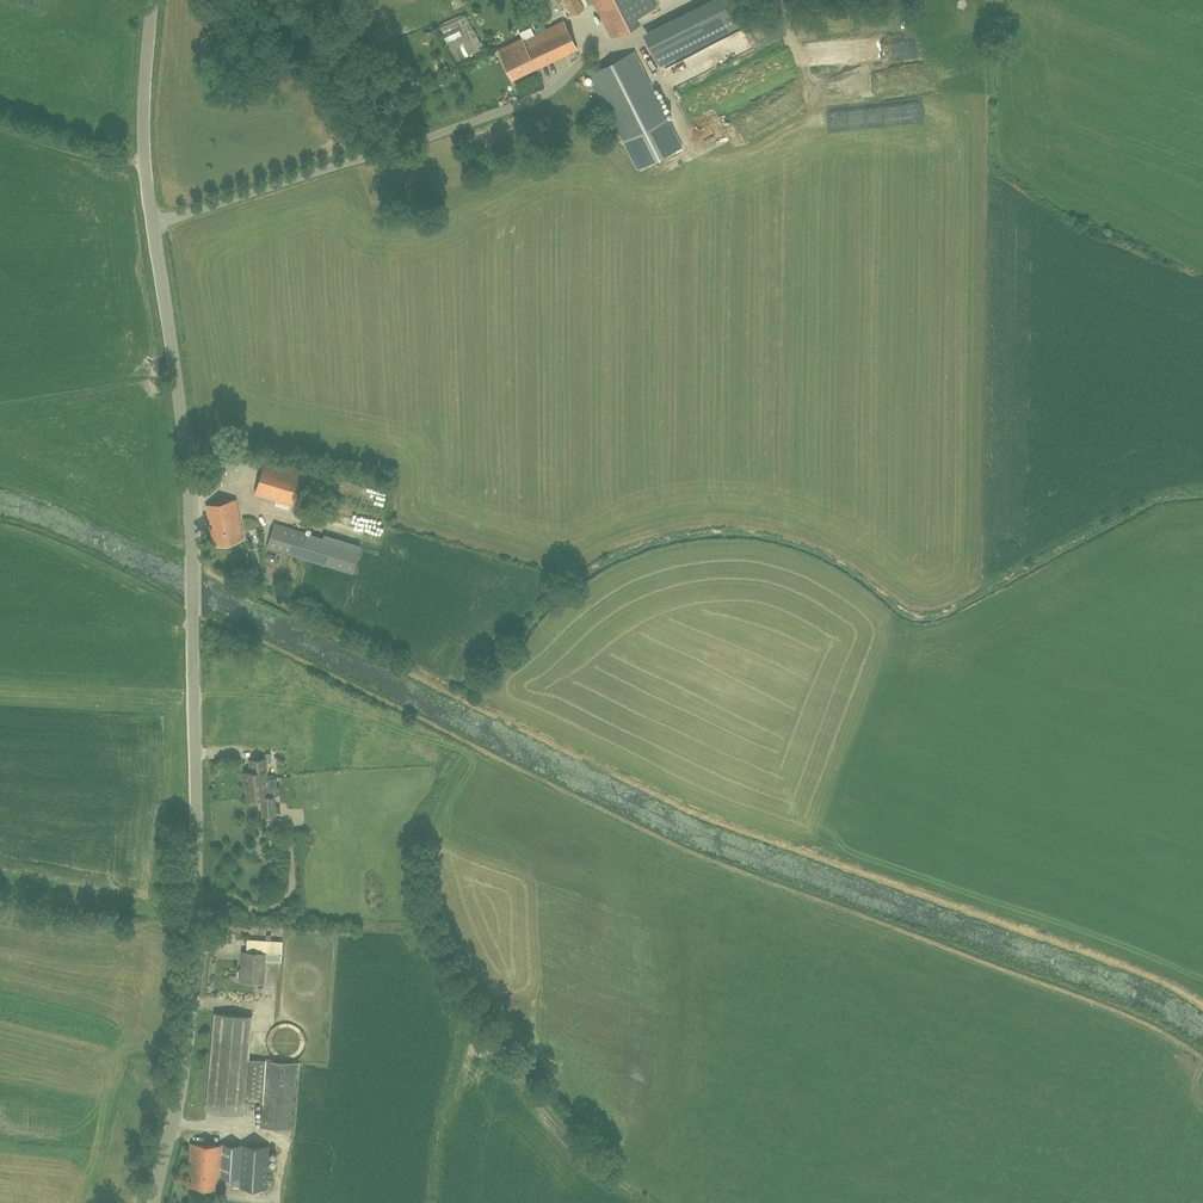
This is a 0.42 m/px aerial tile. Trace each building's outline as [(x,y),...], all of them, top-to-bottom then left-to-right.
[(572,15),(584,9),(580,0),(564,0),(572,15)] [(656,7),(652,0),(593,0),(612,37),(634,26),(631,20),(656,7)] [(704,45),(744,24),(732,0),(714,0),(644,36),(660,67),(704,45)] [(466,15),(464,16),(461,9),(437,18),(441,26),(438,27),(459,69),(480,60),(487,57),(466,15)] [(535,58),(539,66),(541,65),(542,66),(577,49),(563,21),(535,35),(531,27),(519,33),(522,38),(507,45),(511,54),(521,49),(522,51),(528,48),(529,52),(531,51),(534,59),(535,58)] [(512,79),(539,66),(535,58),(534,59),(531,51),(529,52),(528,48),(522,51),(521,49),(511,54),(507,45),(498,50),(512,79)] [(634,51),(590,73),(638,169),(682,147),(634,51)] [(705,115),(713,112),(712,110),(690,118),(694,130),(708,124),(705,115)] [(731,125),(729,117),(726,118),(724,111),(717,112),(721,127),(731,125)] [(264,462),(255,494),(292,505),(302,473),(264,462)] [(244,539),(236,499),(206,505),(214,545),(244,539)] [(267,547),(353,573),(360,549),(274,522),(267,547)] [(248,760),(249,771),(244,772),(245,782),(247,782),(248,798),(259,797),(258,787),(258,782),(268,781),(268,778),(266,758),(248,760)] [(276,814),(275,795),(280,794),(280,787),(277,787),(276,778),(268,778),(268,781),(258,782),(258,787),(259,797),(262,796),(264,815),(276,814)] [(281,961),(282,941),(247,939),(246,956),(243,956),(242,969),(239,970),(239,978),(241,980),(241,981),(263,982),(264,960),(281,961)] [(298,1063),(248,1060),(252,1017),(215,1013),(206,1109),(243,1113),(244,1103),(262,1104),(261,1127),(294,1129),(298,1063)] [(190,1143),(188,1186),(220,1188),(220,1177),(233,1178),(232,1186),(266,1188),(269,1146),(222,1143),(222,1145),(190,1143)]
